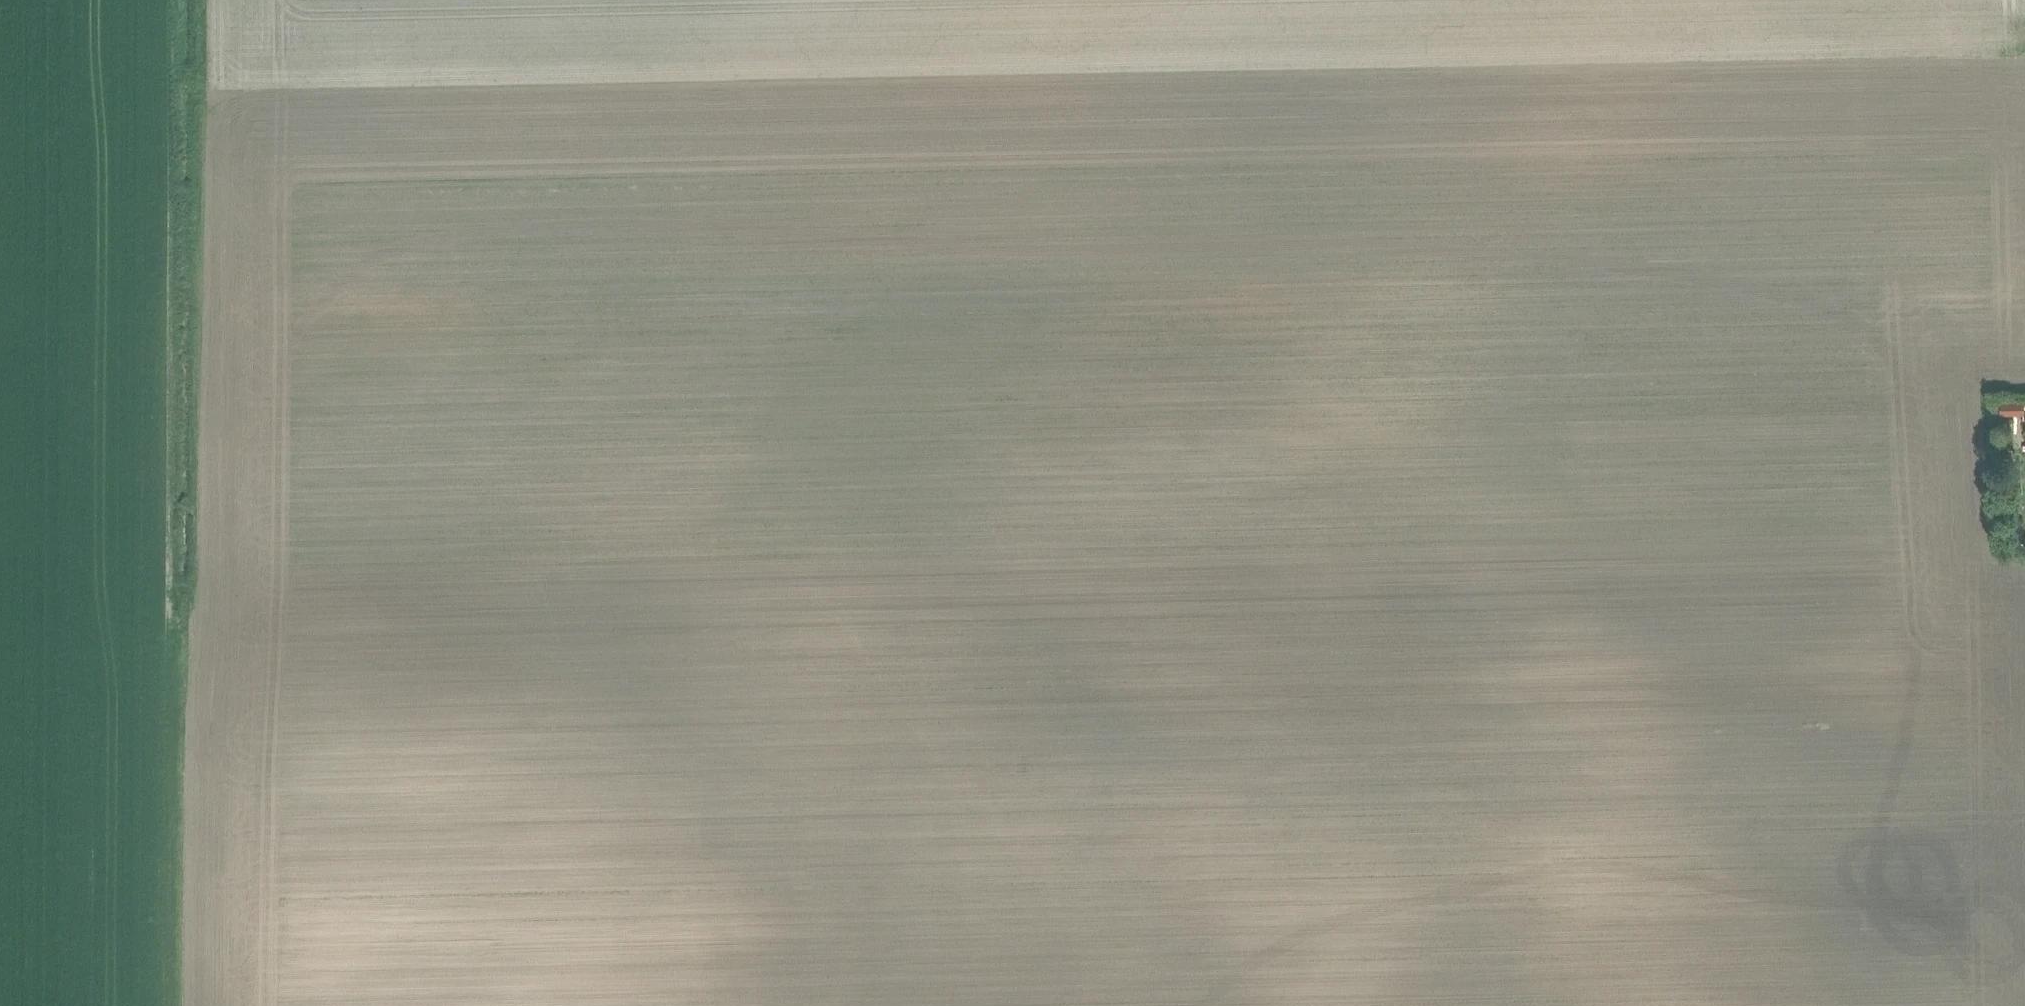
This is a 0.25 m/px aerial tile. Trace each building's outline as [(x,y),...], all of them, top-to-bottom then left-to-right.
[(2000,414),(2024,414),(2024,400),(2000,400),(2000,414)]
